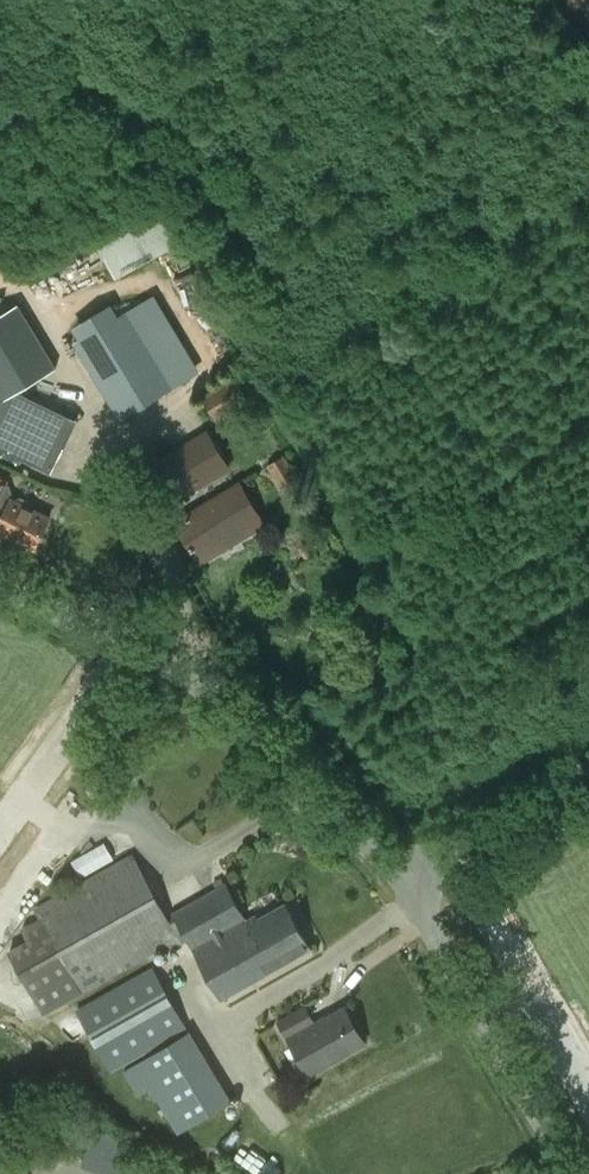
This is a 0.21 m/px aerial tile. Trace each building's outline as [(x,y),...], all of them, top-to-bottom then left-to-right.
[(176,245),(159,215),(98,249),(116,280),(176,245)] [(127,314),(77,345),(121,418),(171,388),(199,372),(155,298),(127,314)] [(1,399),(21,389),(57,367),(19,303),(0,314),(0,398),(1,399)] [(201,395),(217,421),(250,401),(235,375),(201,395)] [(1,399),(0,401),(0,446),(51,472),(70,434),(77,421),(31,398),(21,389),(1,399)] [(206,432),(145,469),(167,504),(228,468),(206,432)] [(284,454),(268,464),(280,486),(297,477),(284,454)] [(0,476),(0,499),(9,481),(0,476)] [(175,521),(199,561),(215,551),(212,546),(260,517),(239,483),(175,521)] [(34,548),(50,516),(31,507),(29,501),(21,497),(15,498),(12,496),(0,520),(0,531),(34,548)] [(85,877),(121,857),(111,840),(75,860),(85,877)] [(164,917),(132,853),(34,908),(38,919),(20,928),(27,940),(9,949),(44,1015),(163,947),(166,952),(188,940),(196,952),(221,998),(310,950),(284,903),(248,923),(227,882),(164,917)] [(77,1009),(110,1071),(186,1029),(152,968),(77,1009)] [(344,1009),(317,1024),(305,1004),(278,1020),(290,1040),(309,1073),(362,1042),(344,1009)] [(136,1096),(147,1087),(153,1102),(168,1095),(188,1128),(231,1102),(189,1033),(125,1071),(136,1096)] [(81,1164),(108,1173),(119,1173),(131,1140),(94,1127),(81,1164)]
